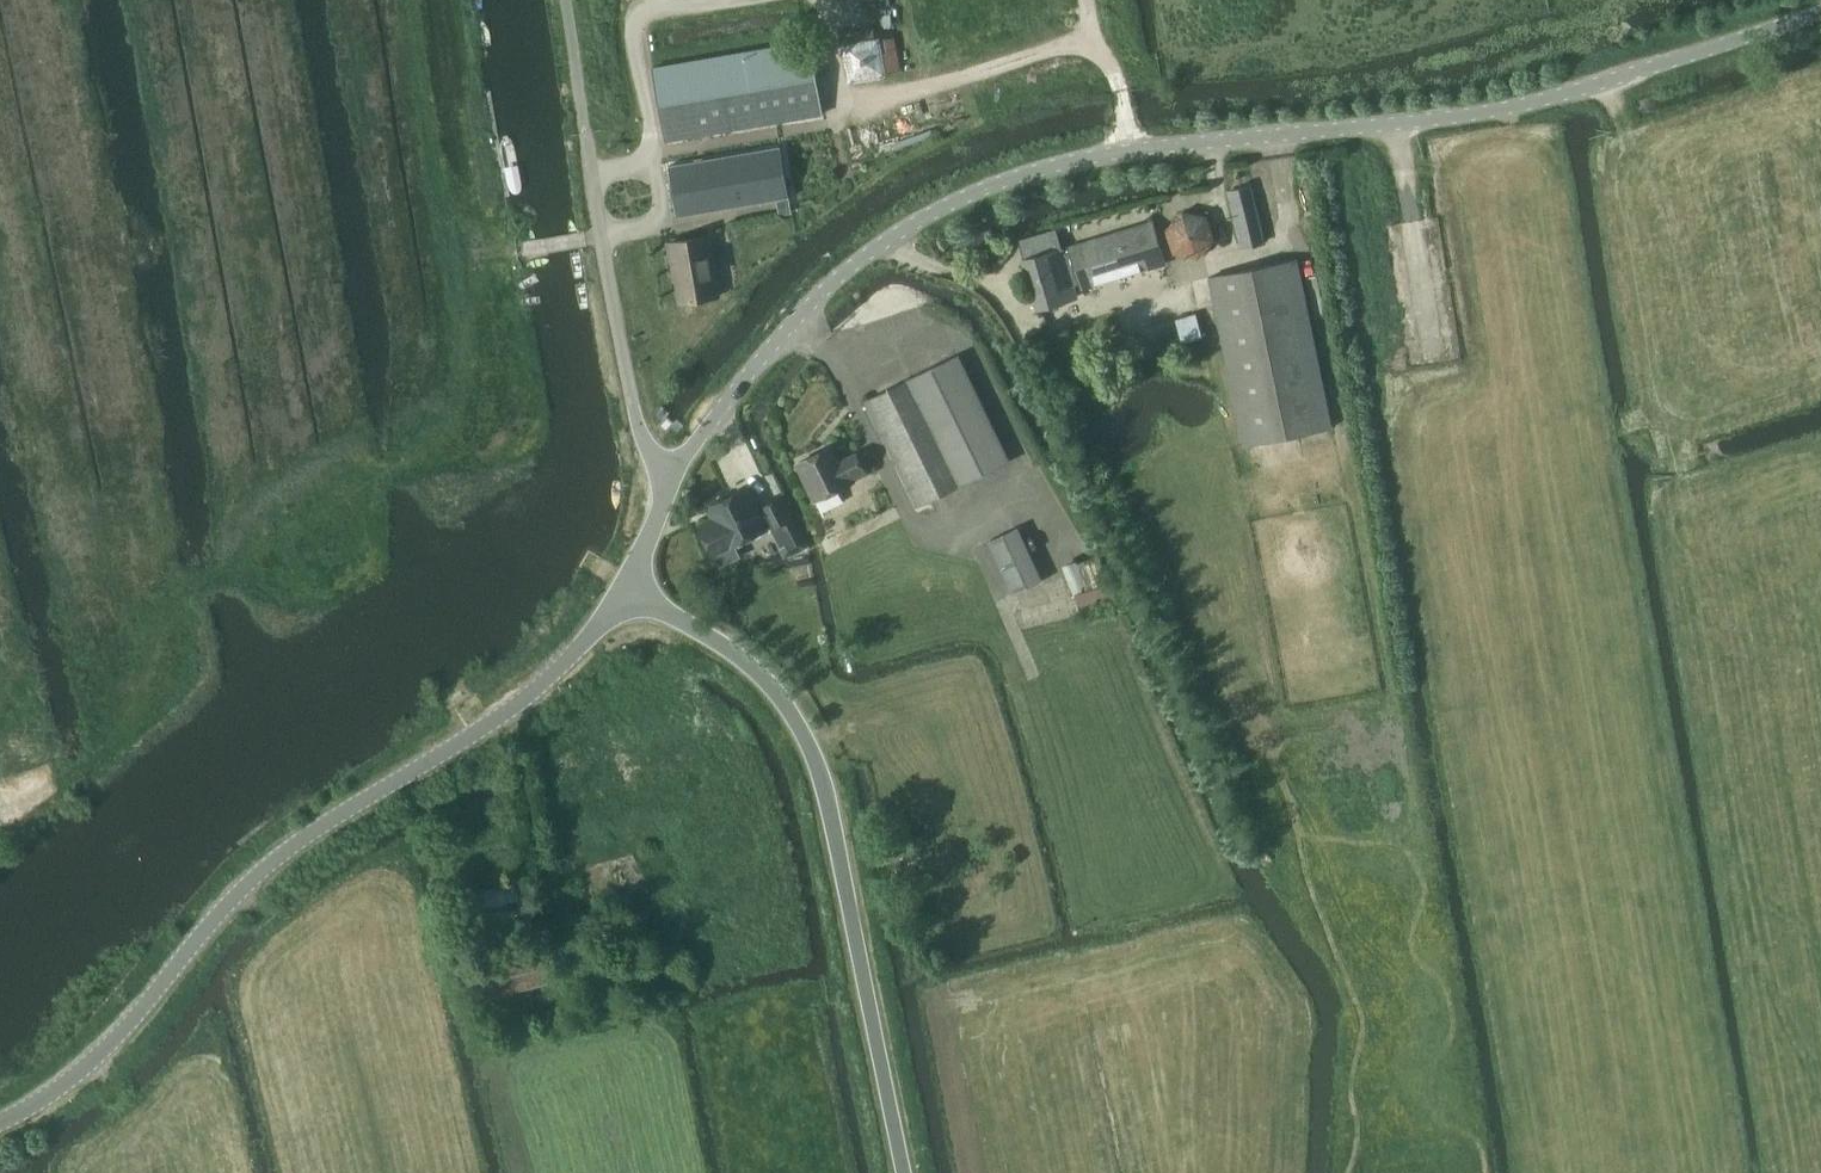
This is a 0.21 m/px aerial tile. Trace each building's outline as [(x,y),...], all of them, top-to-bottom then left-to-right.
[(881,37),(843,44),(850,82),(888,74),(881,37)] [(812,41),(655,68),(667,141),(824,114),(814,53),(812,41)] [(781,147),(670,166),(678,216),(790,197),(781,147)] [(1244,247),(1265,242),(1251,186),(1230,191),(1244,247)] [(1185,211),(1167,230),(1175,253),(1200,258),(1217,240),(1209,216),(1185,211)] [(1064,252),(1063,248),(1025,260),(1040,309),(1078,297),(1077,292),(1167,265),(1154,221),(1072,245),(1073,250),(1064,252)] [(683,303),(719,297),(709,236),(672,242),(683,303)] [(1246,446),(1334,426),(1299,259),(1210,278),(1246,446)] [(1197,314),(1177,320),(1184,343),(1203,337),(1197,314)] [(1008,460),(1000,443),(957,354),(911,377),(912,379),(868,401),(920,504),(1008,460)] [(858,453),(838,463),(830,447),(798,462),(816,499),(854,481),(853,479),(867,472),(858,453)] [(717,516),(699,525),(713,554),(735,543),(765,529),(764,528),(758,514),(745,488),(711,505),(717,516)] [(765,511),(758,514),(764,528),(771,524),(773,529),(781,544),(783,547),(781,548),(785,557),(801,549),(805,547),(800,534),(792,519),(782,497),(762,506),(765,511)] [(1013,593),(1042,581),(1018,528),(990,541),(1013,593)] [(1113,583),(1076,594),(1081,611),(1118,600),(1115,591),(1113,583)] [(494,934),(525,927),(514,882),(470,892),(477,923),(491,920),(494,934)] [(480,997),(550,981),(542,948),(472,964),(480,997)]
